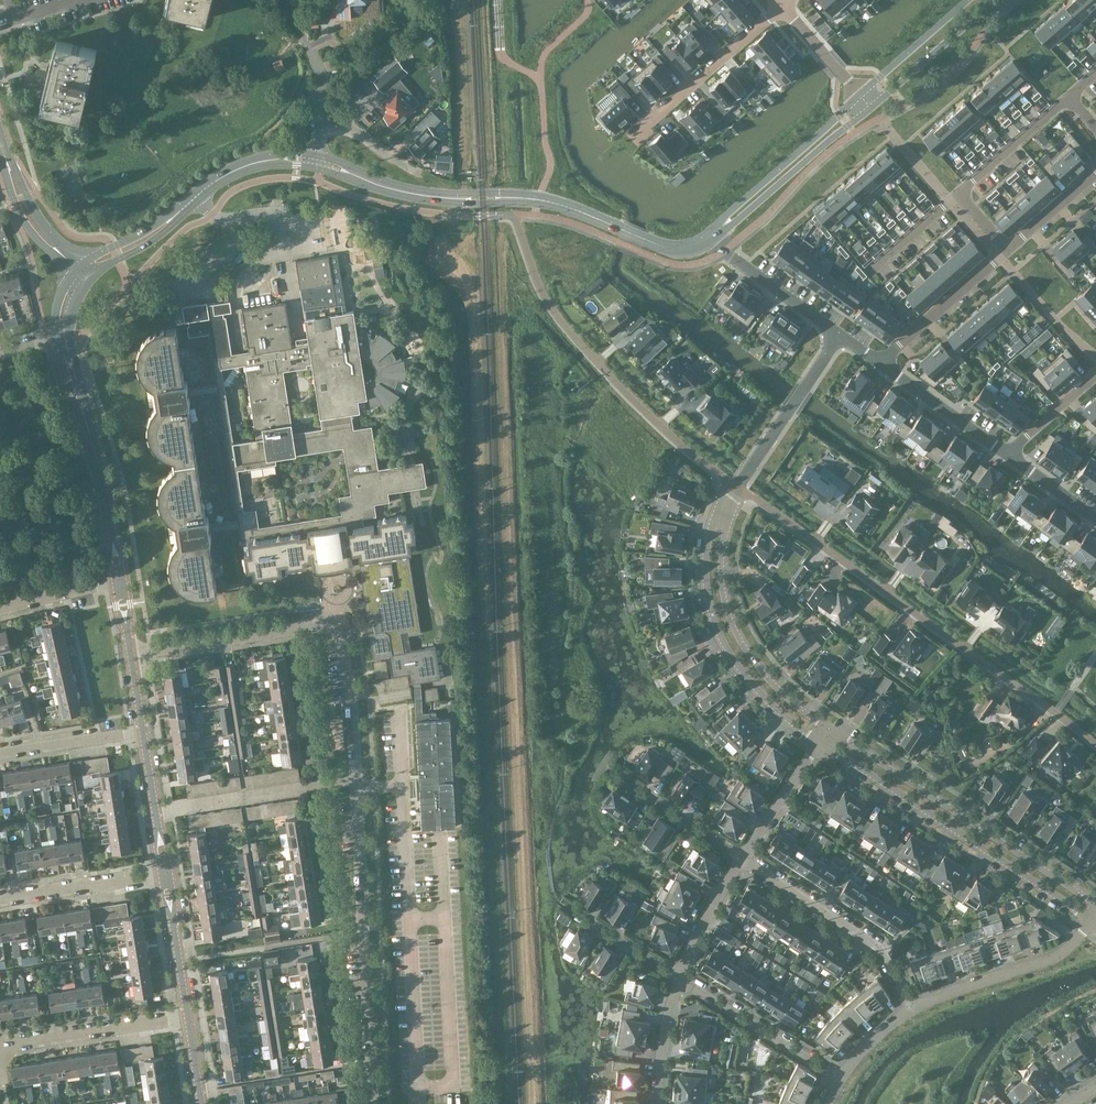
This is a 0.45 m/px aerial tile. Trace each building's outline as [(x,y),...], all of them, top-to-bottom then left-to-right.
[(166,8),(186,13),(206,18),(209,3),(210,0),(168,0),(166,8)] [(335,18),(344,17),(345,28),(337,33),(335,30),(334,31),(346,49),(387,22),(380,12),(379,0),(334,0),(335,18)] [(608,6),(609,5),(612,9),(622,0),(603,0),(608,6)] [(714,1),(721,10),(732,0),(716,0),(714,1)] [(719,11),(727,20),(745,4),(742,0),(732,0),(721,10),(719,11)] [(827,7),(822,11),(830,21),(845,8),(838,0),(821,0),(827,7)] [(1089,10),(1079,0),(1070,0),(1066,4),(1079,19),(1089,10)] [(1089,10),(1095,4),(1095,0),(1079,0),(1089,10)] [(727,20),(725,22),(734,32),(754,14),(745,4),(727,20)] [(1066,4),(1056,13),(1069,28),(1079,19),(1066,4)] [(1056,13),(1046,22),(1059,37),(1069,28),(1056,13)] [(187,19),(186,25),(203,30),(205,19),(188,15),(187,19)] [(690,30),(680,39),(696,57),(706,48),(696,37),(701,33),(692,22),(687,27),(690,30)] [(1059,37),(1046,22),(1035,31),(1048,46),(1059,37)] [(320,30),(320,41),(334,40),(334,29),(320,30)] [(766,31),(750,45),(758,54),(774,40),(766,31)] [(667,44),(661,49),(671,59),(676,55),(685,66),(696,57),(680,39),(670,48),(667,44)] [(47,77),(44,92),(40,107),(60,112),(80,117),(84,102),(97,50),(57,40),(49,70),(47,77)] [(774,40),(758,54),(766,63),(782,49),(774,40)] [(1086,49),(1089,52),(1095,46),(1093,43),(1086,49)] [(408,56),(419,59),(422,49),(411,46),(408,56)] [(766,63),(762,67),(770,76),(790,58),(782,49),(766,63)] [(1083,51),(1076,57),(1079,61),(1086,55),(1083,51)] [(270,58),(273,67),(282,64),(279,55),(270,58)] [(652,59),(642,68),(661,90),(672,81),(671,80),(671,81),(662,70),(666,66),(657,55),(652,60),(652,59)] [(383,91),(384,90),(389,95),(381,102),(387,108),(385,110),(387,112),(383,115),(393,127),(415,109),(398,89),(404,84),(399,78),(407,71),(395,56),(375,73),(378,76),(374,80),(383,91)] [(790,58),(770,76),(778,86),(798,68),(790,58)] [(1001,69),(1017,88),(1028,79),(1011,60),(1001,69)] [(1073,60),(1066,66),(1069,69),(1076,64),(1073,60)] [(438,62),(428,71),(432,76),(439,70),(438,62)] [(632,78),(627,82),(636,92),(641,88),(650,99),(650,100),(661,90),(642,68),(631,77),(632,78)] [(729,69),(719,78),(738,101),(754,87),(745,78),(740,82),(729,69)] [(1001,69),(991,78),(1007,97),(1017,88),(1001,69)] [(719,78),(709,87),(720,100),(715,105),(723,114),(738,101),(719,78)] [(997,106),(1007,97),(991,78),(981,87),(994,102),(997,106)] [(603,109),(597,114),(606,126),(609,123),(614,129),(615,130),(621,125),(622,123),(625,120),(627,119),(628,119),(635,113),(626,102),(632,97),(616,79),(608,86),(612,90),(598,103),(603,109)] [(977,103),(974,106),(981,113),(994,102),(981,87),(971,96),(977,103)] [(1031,97),(1034,100),(1041,94),(1038,91),(1031,97)] [(444,98),(434,107),(441,114),(450,104),(444,98)] [(1022,105),(1024,109),(1031,103),(1028,100),(1022,105)] [(971,129),(984,117),(981,113),(974,106),(971,109),(964,101),(954,110),(971,129)] [(699,102),(680,118),(697,137),(716,121),(699,102)] [(1021,112),(1018,108),(1012,114),(1014,118),(1021,112)] [(954,110),(944,119),(961,138),(971,129),(954,110)] [(441,120),(432,111),(410,133),(416,139),(410,145),(420,156),(439,138),(431,130),(441,120)] [(1008,117),(1002,122),(1005,126),(1011,120),(1008,117)] [(951,146),(961,138),(944,119),(934,128),(951,146)] [(934,128),(924,137),(940,156),(951,146),(934,128)] [(660,133),(650,142),(655,147),(652,150),(658,158),(662,155),(666,160),(688,142),(677,129),(665,139),(660,133)] [(991,138),(997,133),(994,129),(988,135),(991,138)] [(1067,143),(1058,151),(1076,172),(1086,163),(1078,153),(1083,148),(1069,132),(1063,138),(1067,143)] [(984,144),(981,141),(974,147),(977,150),(984,144)] [(875,158),(892,176),(902,168),(885,149),(875,158)] [(974,153),(971,150),(964,155),(967,159),(974,153)] [(1067,181),(1076,172),(1058,151),(1043,165),(1052,175),(1058,170),(1067,181)] [(875,158),(865,167),(881,185),(892,176),(875,158)] [(954,164),(957,167),(964,162),(961,158),(954,164)] [(434,159),(433,170),(450,172),(451,161),(434,159)] [(871,194),(881,185),(865,167),(855,176),(871,194)] [(1046,175),(1035,184),(1048,198),(1059,189),(1046,175)] [(855,176),(845,184),(858,199),(861,203),(871,194),(855,176)] [(836,193),(848,207),(858,199),(845,184),(836,193)] [(1038,207),(1048,198),(1035,184),(1026,192),(1022,188),(1038,207)] [(1022,188),(1012,197),(1016,201),(1028,216),(1038,207),(1022,188)] [(923,192),(916,197),(919,201),(926,195),(923,192)] [(848,207),(836,193),(825,202),(841,220),(852,211),(848,207)] [(1028,216),(1016,201),(1012,197),(1015,201),(1006,209),(1003,205),(1002,206),(1019,224),(1028,216)] [(915,204),(913,201),(906,207),(909,210),(915,204)] [(831,229),(841,220),(825,202),(815,211),(831,229)] [(1019,224),(1002,206),(992,215),(995,219),(1008,233),(1019,224)] [(905,213),(903,210),(896,215),(899,219),(905,213)] [(1084,215),(1080,218),(1085,224),(1088,221),(1084,215)] [(893,218),(886,224),(889,227),(895,222),(893,218)] [(886,230),(883,227),(876,233),(879,236),(886,230)] [(1063,238),(1081,259),(1095,246),(1095,245),(1087,235),(1081,240),(1073,230),(1063,238)] [(784,265),(798,245),(786,236),(772,248),(777,251),(772,257),(784,265)] [(873,236),(866,241),(869,245),(876,239),(873,236)] [(1071,268),(1081,259),(1063,238),(1053,247),(1062,257),(1056,262),(1069,277),(1075,272),(1071,268)] [(974,262),(983,253),(970,239),(961,247),(974,262)] [(856,250),(859,253),(866,248),(863,244),(856,250)] [(798,245),(784,265),(794,273),(809,253),(798,245)] [(961,247),(952,255),(965,270),(974,262),(961,247)] [(805,280),(819,260),(809,253),(794,273),(805,280)] [(189,336),(209,333),(217,383),(188,388),(187,381),(184,381),(176,327),(171,328),(166,329),(164,329),(155,332),(147,338),(141,346),(138,355),(138,365),(141,374),(147,382),(154,387),(157,406),(152,414),(151,414),(149,423),(148,433),(151,442),(157,450),(165,456),(174,458),(175,468),(168,473),(162,481),(159,491),(159,500),(162,510),(168,517),(168,518),(175,523),(175,524),(178,542),(173,549),(170,559),(170,568),(173,578),(178,586),(186,591),(196,594),(206,594),(208,594),(217,593),(209,539),(211,538),(210,531),(239,527),(247,572),(253,572),(254,579),(256,579),(260,579),(266,579),(270,579),(273,578),(276,577),(282,575),(286,574),(288,573),(287,567),(306,564),(306,559),(309,559),(312,558),(314,570),(316,570),(321,570),(322,570),(327,570),(328,570),(339,568),(340,568),(344,567),(346,566),(350,565),(352,564),(351,558),(356,557),(357,557),(359,557),(360,559),(362,559),(363,563),(400,557),(399,552),(411,550),(409,539),(415,538),(412,521),(407,522),(406,520),(405,514),(377,518),(377,520),(379,527),(374,528),(373,523),(363,524),(362,517),(376,514),(377,514),(375,502),(390,500),(388,491),(401,489),(426,485),(424,470),(422,461),(378,468),(371,424),(354,427),(351,411),(360,409),(358,399),(365,398),(367,407),(375,406),(380,404),(382,408),(384,407),(386,409),(393,402),(399,394),(398,393),(399,391),(394,389),(397,384),(398,380),(403,381),(403,378),(405,379),(405,368),(404,359),(401,359),(401,357),(396,359),(394,354),(391,350),(395,347),(394,346),(396,344),(388,337),(379,332),(378,334),(376,334),(374,338),(369,336),(370,333),(366,332),(363,331),(360,330),(360,331),(356,331),(353,310),(343,312),(341,302),(336,303),(333,285),(328,255),(313,257),(296,260),(295,260),(309,344),(304,344),(304,341),(292,343),(286,302),(242,309),(249,351),(232,353),(226,315),(224,316),(223,311),(231,310),(230,299),(229,299),(218,301),(207,303),(207,302),(182,306),(184,321),(188,321),(189,325),(187,326),(189,336)] [(952,255),(943,263),(956,277),(965,270),(952,255)] [(819,260),(805,280),(816,288),(830,268),(819,260)] [(947,285),(956,277),(943,263),(934,270),(947,285)] [(828,273),(831,268),(830,268),(816,288),(827,296),(841,276),(841,275),(837,280),(828,273)] [(934,270),(925,278),(938,293),(947,285),(934,270)] [(17,273),(4,277),(10,298),(23,294),(17,273)] [(599,274),(590,282),(596,289),(605,281),(601,277),(599,274)] [(723,274),(715,285),(719,288),(727,278),(723,274)] [(837,303),(852,283),(841,276),(827,296),(837,303)] [(10,298),(4,277),(0,278),(0,301),(5,300),(7,304),(11,303),(10,298)] [(929,301),(938,293),(925,278),(916,286),(929,301)] [(746,287),(748,285),(740,279),(729,295),(723,291),(715,302),(725,309),(731,313),(748,289),(746,287)] [(848,311),(854,304),(857,306),(866,294),(852,283),(837,303),(848,311)] [(998,292),(1014,311),(1025,302),(1008,283),(998,292)] [(1085,307),(1095,297),(1095,290),(1091,284),(1076,297),(1085,307)] [(913,302),(920,309),(929,301),(916,286),(907,294),(911,299),(913,302)] [(752,288),(750,290),(748,289),(731,313),(747,324),(755,313),(749,309),(760,294),(752,288)] [(1014,311),(998,292),(988,301),(1001,316),(1010,307),(1014,311)] [(866,324),(880,304),(869,296),(866,300),(864,298),(867,294),(866,294),(857,306),(861,308),(855,316),(866,324)] [(622,306),(603,322),(613,334),(626,323),(631,330),(646,316),(626,297),(620,303),(622,306)] [(1095,315),(1095,297),(1085,307),(1094,317),(1095,315)] [(1001,316),(988,301),(978,309),(994,328),(995,328),(991,324),(1001,316)] [(877,332),(890,314),(889,314),(891,311),(880,304),(866,324),(877,332)] [(984,337),(994,328),(978,309),(968,318),(984,337)] [(774,339),(789,318),(778,310),(773,317),(768,313),(758,328),(774,339)] [(877,332),(888,340),(892,334),(895,335),(904,327),(899,324),(901,322),(890,314),(877,332)] [(9,318),(3,320),(3,321),(5,328),(9,326),(10,326),(11,326),(9,318)] [(774,339),(790,351),(800,337),(795,333),(800,326),(789,318),(774,339)] [(958,327),(974,346),(984,337),(968,318),(958,327)] [(1036,322),(1028,329),(1034,335),(1035,334),(1040,330),(1041,328),(1036,322)] [(626,345),(639,359),(661,339),(647,324),(626,345)] [(974,346),(958,327),(948,336),(961,351),(971,342),(974,346)] [(1028,329),(1021,335),(1026,341),(1030,339),(1034,335),(1028,329)] [(1039,335),(1033,340),(1038,346),(1044,341),(1039,335)] [(1033,340),(1028,344),(1033,350),(1038,346),(1033,340)] [(948,372),(958,364),(961,367),(967,362),(954,348),(949,353),(940,343),(930,351),(948,372)] [(1051,362),(1069,383),(1079,374),(1070,364),(1076,359),(1066,348),(1051,362)] [(921,377),(933,385),(948,372),(930,351),(920,360),(929,370),(921,377)] [(783,358),(778,365),(782,367),(787,361),(783,358)] [(661,369),(656,374),(662,381),(661,382),(666,387),(667,386),(673,392),(683,383),(689,389),(699,380),(688,369),(682,375),(669,362),(663,367),(661,369)] [(1050,363),(1041,370),(1038,367),(1032,372),(1045,386),(1050,381),(1059,391),(1069,383),(1051,362),(1050,363)] [(844,403),(860,414),(871,398),(864,393),(873,380),(859,370),(854,379),(851,377),(845,386),(849,389),(847,392),(850,394),(844,403)] [(998,388),(995,392),(984,385),(973,401),(984,409),(998,388)] [(876,408),(886,415),(901,394),(890,386),(878,403),(873,400),(865,411),(871,415),(876,408)] [(995,416),(1009,396),(998,388),(984,409),(995,416)] [(892,430),(898,434),(906,423),(901,420),(913,402),(901,394),(886,415),(886,416),(896,423),(892,430)] [(718,404),(709,396),(699,410),(708,417),(704,422),(720,434),(734,414),(719,402),(718,404)] [(1005,424),(1020,404),(1009,396),(995,416),(1005,424)] [(1084,424),(1095,433),(1095,401),(1093,398),(1083,407),(1092,417),(1084,424)] [(1032,419),(1017,408),(1020,404),(1005,424),(1016,432),(1021,426),(1023,427),(1032,419)] [(848,417),(853,421),(857,416),(852,412),(848,417)] [(911,426),(906,423),(898,434),(904,438),(907,434),(917,442),(932,420),(921,412),(911,426)] [(931,458),(939,447),(934,443),(944,428),(932,420),(917,442),(928,449),(925,453),(931,458)] [(396,433),(397,442),(410,440),(409,431),(396,433)] [(931,458),(937,462),(941,456),(952,463),(967,442),(955,433),(944,450),(939,447),(931,458)] [(1049,467),(1062,448),(1052,441),(1055,437),(1049,433),(1038,443),(1046,448),(1038,459),(1049,467)] [(950,465),(961,472),(957,477),(963,481),(971,470),(967,467),(979,450),(967,442),(952,463),(950,465)] [(1073,456),(1062,448),(1049,467),(1060,475),(1068,464),(1074,468),(1082,456),(1076,452),(1073,456)] [(1087,482),(1095,469),(1095,459),(1091,455),(1077,476),(1087,482)] [(971,476),(978,481),(978,482),(991,492),(1004,474),(995,468),(994,469),(990,466),(987,469),(980,464),(971,476)] [(817,494),(824,499),(829,491),(839,498),(848,485),(829,471),(824,478),(811,468),(807,474),(806,474),(804,476),(805,476),(801,482),(813,491),(811,493),(812,493),(813,492),(815,494),(815,495),(817,494)] [(1095,489),(1095,469),(1087,482),(1095,489)] [(659,496),(656,503),(669,509),(671,502),(690,510),(697,493),(673,483),(666,500),(659,496)] [(1001,501),(1017,513),(1032,493),(1021,485),(1014,494),(1009,490),(1001,501)] [(1017,513),(1033,525),(1042,514),(1036,509),(1042,500),(1032,493),(1017,513)] [(861,531),(867,523),(864,521),(869,514),(872,516),(878,508),(863,497),(862,498),(855,494),(848,504),(854,509),(847,520),(846,520),(861,531)] [(1047,518),(1042,514),(1033,525),(1050,537),(1066,514),(1065,513),(1066,512),(1061,509),(1061,510),(1056,506),(1047,518)] [(1060,544),(1066,549),(1074,537),(1069,533),(1077,522),(1066,514),(1050,537),(1052,535),(1062,542),(1060,544)] [(652,522),(651,532),(657,533),(655,546),(665,548),(665,550),(674,551),(674,549),(681,550),(681,548),(683,548),(685,540),(682,539),(683,533),(674,532),(675,525),(652,522)] [(892,542),(887,548),(901,558),(907,550),(908,551),(914,543),(919,547),(930,531),(921,525),(915,533),(904,525),(899,531),(891,541),(892,542)] [(1080,541),(1074,537),(1066,549),(1083,560),(1095,542),(1095,539),(1088,533),(1087,532),(1080,541)] [(761,533),(752,546),(757,550),(756,551),(772,562),(784,545),(768,534),(766,537),(761,533)] [(1083,560),(1095,570),(1095,542),(1083,560)] [(937,586),(953,564),(937,552),(934,557),(924,550),(916,561),(926,568),(921,574),(937,586)] [(361,563),(359,564),(360,569),(362,585),(365,603),(367,617),(370,617),(374,616),(375,620),(372,621),(374,632),(369,632),(370,638),(373,657),(389,655),(392,676),(407,673),(409,673),(410,682),(412,681),(413,681),(419,680),(422,680),(440,677),(435,645),(410,649),(407,633),(420,631),(408,556),(400,557),(363,563),(361,563)] [(645,556),(645,567),(654,567),(654,582),(655,582),(657,584),(661,584),(663,582),(680,582),(680,567),(668,566),(668,558),(645,556)] [(799,585),(810,569),(804,564),(792,581),(799,585)] [(955,599),(969,609),(974,603),(983,610),(992,598),(982,591),(984,588),(970,579),(969,581),(967,580),(962,587),(964,588),(955,599)] [(776,614),(777,614),(780,620),(791,612),(788,607),(783,599),(780,601),(775,594),(773,595),(765,583),(754,590),(762,602),(756,607),(760,612),(758,613),(765,623),(773,617),(772,616),(775,613),(776,614)] [(830,590),(820,583),(807,601),(823,612),(825,609),(842,622),(856,602),(846,594),(845,595),(838,590),(835,595),(830,591),(830,590)] [(684,604),(682,596),(669,599),(668,592),(645,594),(648,607),(659,605),(662,618),(673,616),(673,618),(688,615),(686,604),(684,604)] [(1003,636),(1013,643),(1014,641),(1015,642),(1030,622),(1016,612),(1015,613),(1003,605),(994,617),(1006,626),(1001,632),(1004,635),(1003,636)] [(42,626),(45,639),(63,635),(60,621),(42,626)] [(671,651),(665,654),(669,663),(686,653),(684,647),(695,642),(692,634),(694,634),(691,627),(690,627),(689,626),(665,635),(671,651)] [(790,659),(802,650),(806,655),(819,643),(811,634),(806,638),(798,629),(779,645),(790,659)] [(899,643),(893,652),(905,661),(905,660),(912,665),(928,643),(909,629),(902,640),(903,641),(900,644),(899,643)] [(0,631),(0,651),(10,648),(6,630),(0,631)] [(884,632),(873,646),(884,654),(895,640),(884,632)] [(63,635),(45,639),(48,652),(66,647),(63,635)] [(69,660),(66,647),(48,652),(51,664),(69,660)] [(856,665),(862,658),(856,653),(850,660),(856,665)] [(258,667),(259,673),(287,668),(285,655),(266,658),(267,665),(258,667)] [(683,671),(691,683),(711,671),(711,670),(713,669),(709,663),(707,664),(704,658),(695,663),(691,656),(676,665),(680,672),(683,671)] [(810,680),(816,684),(817,683),(822,686),(829,677),(834,680),(843,667),(833,660),(829,666),(818,658),(815,662),(813,661),(807,669),(809,671),(806,675),(811,679),(810,680)] [(51,664),(54,677),(72,673),(69,660),(51,664)] [(385,660),(373,662),(374,669),(375,672),(376,678),(388,676),(385,660)] [(228,678),(234,677),(237,676),(235,664),(226,665),(228,678)] [(216,680),(218,679),(224,678),(222,665),(214,666),(216,680)] [(874,679),(880,672),(873,666),(867,674),(874,679)] [(269,678),(270,684),(289,681),(287,668),(259,673),(260,679),(269,678)] [(163,674),(165,688),(188,684),(186,670),(163,674)] [(0,677),(0,679),(1,683),(10,681),(12,686),(23,683),(19,671),(0,677)] [(54,677),(57,690),(75,686),(72,673),(54,677)] [(388,676),(376,678),(377,684),(377,687),(378,691),(409,686),(407,673),(392,676),(388,676)] [(884,674),(874,689),(883,694),(892,680),(884,674)] [(228,678),(230,691),(236,690),(234,677),(228,678)] [(862,687),(849,679),(836,699),(849,707),(854,700),(860,703),(870,687),(865,683),(862,687)] [(413,681),(412,681),(414,686),(415,706),(415,710),(419,775),(419,779),(421,827),(434,827),(439,826),(442,826),(450,826),(455,826),(450,717),(436,718),(436,711),(422,712),(421,685),(419,680),(413,681)] [(289,681),(270,684),(272,698),(291,695),(289,681)] [(165,688),(167,701),(184,698),(183,691),(192,690),(191,683),(188,684),(165,688)] [(721,685),(721,684),(710,692),(706,686),(696,694),(700,700),(709,712),(714,708),(715,710),(721,706),(719,704),(730,696),(725,690),(727,689),(723,683),(721,685)] [(57,690),(60,703),(78,699),(75,686),(57,690)] [(236,690),(230,691),(232,704),(239,703),(236,690)] [(997,710),(996,712),(1003,717),(999,722),(1008,729),(1012,724),(1018,728),(1030,711),(1008,696),(1002,706),(996,701),(996,700),(988,694),(975,713),(984,719),(993,707),(997,710)] [(291,695),(272,698),(264,699),(265,705),(273,704),(274,711),(293,708),(291,695)] [(867,707),(869,708),(864,717),(878,726),(883,719),(884,720),(889,713),(887,712),(892,705),(878,695),(874,702),(872,701),(867,707)] [(169,714),(186,711),(191,710),(189,697),(184,698),(167,701),(169,714)] [(20,698),(7,702),(13,720),(26,716),(20,698)] [(81,712),(78,699),(60,703),(64,722),(73,720),(72,714),(81,712)] [(13,720),(7,702),(1,704),(0,700),(0,723),(0,724),(13,720)] [(241,716),(239,703),(232,704),(234,717),(241,716)] [(295,721),(293,708),(274,711),(268,712),(270,725),(295,721)] [(186,711),(169,714),(171,727),(188,724),(186,711)] [(728,740),(750,719),(742,711),(740,713),(738,712),(731,718),(725,712),(713,724),(728,740)] [(243,730),(241,716),(234,717),(237,731),(243,730)] [(758,727),(750,719),(728,740),(744,756),(757,744),(751,738),(757,731),(756,729),(758,727)] [(277,730),(278,737),(297,734),(295,721),(270,725),(268,725),(269,731),(277,730)] [(904,735),(900,741),(906,744),(905,746),(911,750),(912,749),(915,750),(919,745),(924,748),(936,730),(925,723),(922,728),(913,722),(910,727),(908,726),(902,734),(904,735)] [(173,740),(190,737),(198,736),(197,730),(189,731),(188,724),(171,727),(173,740)] [(237,731),(239,743),(245,742),(244,738),(243,730),(237,731)] [(299,747),(297,734),(278,737),(279,744),(271,745),(272,751),(280,750),(299,747)] [(190,737),(173,740),(175,753),(192,750),(190,737)] [(245,742),(239,743),(241,756),(247,755),(245,742)] [(778,764),(783,768),(789,757),(784,754),(785,753),(784,753),(786,749),(780,745),(778,748),(773,745),(772,746),(765,742),(751,764),(770,777),(778,764)] [(1059,742),(1041,764),(1062,781),(1072,769),(1076,771),(1083,763),(1059,742)] [(1027,746),(1021,752),(1031,761),(1037,754),(1027,746)] [(301,760),(299,747),(280,750),(283,768),(284,768),(291,767),(295,766),(294,761),(301,760)] [(652,748),(651,750),(648,748),(645,753),(643,751),(638,759),(640,760),(635,769),(648,778),(652,772),(663,780),(672,767),(661,759),(662,758),(658,755),(659,753),(652,748)] [(675,758),(679,760),(684,751),(681,749),(675,758)] [(194,757),(192,750),(175,753),(177,766),(203,762),(202,756),(194,757)] [(103,773),(110,772),(107,756),(100,757),(103,773)] [(93,758),(96,774),(103,773),(100,757),(93,758)] [(93,758),(87,759),(89,773),(91,772),(92,775),(96,774),(93,758)] [(80,760),(82,773),(83,773),(83,774),(89,773),(87,759),(80,760)] [(75,774),(82,773),(80,760),(73,762),(75,774)] [(55,764),(58,781),(72,779),(69,762),(55,764)] [(204,768),(203,762),(177,766),(179,780),(197,777),(195,769),(204,768)] [(51,783),(58,781),(55,764),(43,766),(46,789),(49,788),(52,788),(51,783)] [(40,790),(43,789),(46,789),(43,766),(30,768),(33,786),(40,784),(40,790)] [(291,767),(293,780),(300,779),(298,766),(295,766),(291,767)] [(286,782),(293,780),(291,767),(284,768),(286,782)] [(21,793),(24,792),(26,792),(25,787),(33,786),(30,768),(17,770),(21,793)] [(283,768),(277,769),(279,783),(286,782),(284,768),(283,768)] [(277,769),(270,770),(273,784),(279,783),(277,769)] [(15,794),(18,793),(21,793),(17,770),(4,773),(6,790),(14,789),(15,794)] [(103,773),(96,774),(92,775),(92,777),(100,775),(102,784),(102,786),(120,783),(118,770),(110,772),(103,773)] [(270,770),(264,771),(266,785),(273,784),(270,770)] [(259,786),(266,785),(264,771),(257,772),(259,786)] [(257,772),(251,773),(253,787),(259,786),(257,772)] [(711,779),(716,782),(721,776),(715,772),(711,779)] [(246,788),(253,787),(251,773),(244,774),(246,788)] [(697,800),(705,788),(698,784),(699,782),(696,780),(698,778),(690,773),(688,775),(686,773),(672,794),(685,802),(690,796),(697,800)] [(817,807),(823,811),(831,799),(826,796),(833,785),(828,781),(830,778),(824,774),(822,777),(821,777),(820,778),(815,774),(808,785),(814,788),(808,796),(820,803),(817,807)] [(985,796),(985,797),(990,800),(995,803),(1001,793),(1006,797),(1015,784),(1008,780),(1007,783),(1003,780),(998,777),(994,774),(990,780),(986,777),(978,788),(983,791),(981,793),(985,796)] [(239,775),(232,776),(234,789),(241,788),(239,775)] [(232,776),(225,777),(228,790),(234,789),(232,776)] [(225,777),(219,778),(221,791),(228,790),(225,777)] [(219,778),(212,779),(214,792),(221,791),(219,778)] [(761,793),(763,789),(753,782),(751,786),(738,778),(726,797),(748,812),(753,805),(754,806),(757,801),(761,803),(765,797),(761,794),(762,794),(761,793)] [(212,779),(206,780),(207,794),(214,792),(212,779)] [(201,795),(207,794),(206,780),(199,782),(201,795)] [(199,782),(192,783),(194,796),(201,795),(199,782)] [(104,797),(104,799),(122,796),(120,783),(102,786),(102,784),(93,786),(94,790),(102,788),(104,797)] [(187,797),(194,796),(192,783),(185,784),(187,797)] [(706,789),(715,797),(721,791),(712,783),(706,789)] [(632,808),(635,804),(627,799),(628,797),(622,793),(621,795),(613,790),(609,795),(607,794),(602,801),(604,802),(603,804),(616,812),(614,815),(633,827),(641,814),(632,808)] [(823,811),(840,822),(856,797),(848,791),(846,793),(844,792),(837,803),(831,799),(823,811)] [(1012,803),(1013,805),(1009,812),(1024,822),(1033,809),(1038,813),(1047,800),(1036,793),(1033,799),(1022,791),(1017,799),(1016,797),(1012,803)] [(106,812),(124,809),(122,796),(104,799),(104,797),(96,799),(96,803),(105,802),(106,810),(106,812)] [(299,797),(292,798),(294,810),(301,809),(299,797)] [(840,822),(857,833),(864,821),(859,817),(866,806),(864,805),(865,803),(856,797),(840,822)] [(292,798),(286,799),(288,811),(294,810),(292,798)] [(286,799),(279,800),(281,812),(288,811),(286,799)] [(744,828),(741,826),(744,821),(743,821),(747,814),(725,799),(712,818),(725,826),(722,830),(732,836),(735,833),(736,833),(736,832),(740,835),(744,828)] [(279,800),(272,801),(274,813),(281,812),(279,800)] [(34,802),(36,812),(43,811),(42,801),(34,802)] [(272,801),(265,802),(267,814),(274,813),(272,801)] [(265,802),(259,803),(261,816),(267,814),(265,802)] [(259,803),(252,804),(254,817),(261,816),(259,803)] [(254,817),(252,804),(246,805),(248,818),(254,817)] [(240,806),(233,807),(236,820),(243,818),(240,806)] [(233,807),(227,808),(229,821),(236,820),(233,807)] [(222,822),(229,821),(227,808),(220,809),(222,822)] [(126,822),(124,809),(106,812),(106,810),(98,812),(98,816),(106,815),(108,823),(108,825),(126,822)] [(220,809),(214,810),(216,823),(222,822),(220,809)] [(209,824),(216,823),(214,810),(207,811),(209,824)] [(203,825),(209,824),(207,811),(200,812),(203,825)] [(802,829),(806,823),(788,811),(783,818),(801,830),(802,829)] [(1044,835),(1048,838),(1049,838),(1053,841),(1062,828),(1068,831),(1076,819),(1070,815),(1066,820),(1062,817),(1058,814),(1057,814),(1053,811),(1039,832),(1044,835)] [(203,825),(200,812),(194,814),(195,826),(196,826),(203,825)] [(873,844),(890,819),(881,813),(879,815),(877,814),(870,825),(864,821),(857,833),(873,844)] [(189,827),(195,826),(194,814),(187,815),(189,827)] [(279,832),(306,828),(304,814),(285,817),(286,824),(278,825),(279,832)] [(807,819),(816,826),(820,821),(810,814),(807,819)] [(678,838),(670,833),(668,831),(671,826),(658,817),(653,826),(649,824),(642,834),(646,836),(644,839),(659,849),(655,855),(663,860),(678,838)] [(899,824),(890,819),(873,844),(884,851),(890,855),(897,843),(892,839),(899,828),(897,827),(899,824)] [(129,835),(126,822),(108,825),(108,823),(100,825),(100,829),(109,828),(110,836),(110,838),(129,835)] [(806,823),(802,829),(806,833),(810,827),(806,823)] [(203,825),(196,826),(196,832),(188,833),(190,847),(207,844),(207,845),(213,844),(217,843),(217,838),(207,840),(204,825),(203,825)] [(284,845),(308,841),(306,828),(279,832),(281,845),(284,845)] [(770,852),(781,860),(796,838),(784,830),(781,835),(777,832),(771,842),(775,845),(770,852)] [(1070,854),(1079,861),(1081,859),(1083,861),(1090,850),(1095,854),(1095,853),(1095,834),(1094,832),(1091,838),(1081,832),(1079,835),(1077,833),(1070,844),(1072,846),(1068,851),(1071,853),(1070,854)] [(819,840),(824,844),(827,838),(822,834),(819,840)] [(906,865),(923,840),(914,834),(912,837),(910,836),(903,846),(897,843),(890,855),(906,865)] [(102,838),(102,840),(102,843),(111,841),(112,852),(131,849),(129,835),(110,838),(110,836),(102,838)] [(57,838),(54,839),(57,861),(70,859),(68,842),(58,844),(57,838)] [(796,838),(781,860),(792,867),(807,845),(806,845),(803,849),(793,843),(796,838)] [(827,838),(824,844),(829,847),(832,841),(827,838)] [(45,863),(57,861),(54,839),(51,839),(52,845),(42,846),(45,863)] [(68,842),(70,859),(84,857),(81,840),(68,842)] [(932,846),(923,840),(906,865),(923,876),(931,865),(925,861),(932,850),(930,849),(932,846)] [(286,858),(310,854),(308,841),(284,845),(286,858)] [(32,865),(45,863),(42,846),(34,847),(34,842),(28,843),(29,848),(32,865)] [(209,857),(207,845),(207,844),(190,847),(192,860),(209,857)] [(818,852),(807,845),(792,867),(803,874),(818,852)] [(32,865),(29,848),(16,851),(18,867),(32,865)] [(720,866),(716,864),(717,863),(716,862),(719,857),(709,850),(706,855),(698,850),(690,861),(686,858),(681,866),(703,881),(708,874),(709,875),(712,870),(715,872),(720,866)] [(884,851),(877,861),(883,865),(890,855),(884,851)] [(818,852),(803,874),(814,882),(829,860),(828,859),(825,864),(815,857),(818,853),(818,852)] [(312,867),(310,854),(286,858),(286,859),(283,859),(285,872),(293,871),(293,870),(312,867)] [(192,860),(194,873),(218,869),(218,864),(217,864),(216,856),(209,857),(192,860)] [(931,865),(923,876),(929,880),(932,876),(942,882),(956,862),(947,856),(945,859),(943,857),(936,868),(931,865)] [(846,871),(829,860),(814,882),(826,889),(832,879),(838,883),(846,871)] [(965,868),(956,862),(942,882),(939,887),(956,898),(964,886),(958,882),(965,872),(963,870),(965,868)] [(247,878),(253,877),(251,864),(245,865),(247,878)] [(864,870),(869,873),(873,867),(868,864),(864,870)] [(288,885),(295,884),(295,883),(314,880),(312,867),(293,870),(293,871),(294,878),(287,879),(288,885)] [(873,867),(869,873),(874,877),(878,871),(873,867)] [(218,869),(194,873),(196,886),(213,883),(224,881),(223,875),(222,868),(218,869)] [(681,871),(670,891),(694,904),(699,894),(700,892),(692,887),(696,880),(681,871)] [(837,897),(848,904),(860,886),(849,879),(852,875),(846,871),(838,883),(844,886),(837,897)] [(256,891),(253,877),(247,878),(249,891),(256,891)] [(601,885),(592,880),(580,898),(594,907),(603,892),(608,895),(616,883),(606,877),(601,885)] [(969,890),(964,886),(956,898),(974,910),(981,898),(986,901),(993,891),(988,888),(988,887),(988,886),(990,883),(984,878),(981,882),(976,879),(969,890)] [(891,888),(895,882),(890,879),(886,885),(891,888)] [(316,893),(314,880),(295,883),(295,884),(288,885),(290,897),(297,896),(316,893)] [(900,885),(895,882),(891,888),(896,891),(900,885)] [(213,883),(196,886),(198,899),(225,894),(224,889),(214,891),(213,883)] [(745,910),(757,892),(748,886),(743,894),(739,891),(732,901),(745,910)] [(848,904),(860,911),(871,894),(860,886),(848,904)] [(911,892),(906,889),(901,896),(906,900),(911,892)] [(694,904),(670,891),(659,910),(674,919),(678,911),(687,916),(688,914),(689,914),(694,904)] [(769,900),(757,892),(745,910),(757,918),(769,900)] [(318,906),(316,893),(297,896),(299,904),(288,906),(289,911),(318,906)] [(225,895),(225,894),(198,899),(200,912),(217,909),(217,910),(228,908),(226,895),(225,895)] [(871,894),(860,911),(871,919),(882,901),(871,894)] [(630,903),(618,896),(606,915),(619,922),(624,914),(630,918),(637,905),(631,902),(630,903)] [(781,908),(769,900),(757,918),(769,926),(781,908)] [(126,901),(119,902),(122,915),(128,914),(126,901)] [(889,906),(882,901),(871,919),(882,926),(896,904),(892,901),(889,906)] [(113,903),(115,916),(122,915),(119,902),(113,903)] [(108,917),(114,917),(115,916),(113,903),(106,904),(108,917)] [(106,904),(99,905),(102,919),(108,917),(106,904)] [(913,915),(896,904),(882,926),(893,933),(900,923),(906,927),(913,915)] [(102,919),(99,905),(93,906),(95,920),(102,919)] [(323,913),(319,913),(318,906),(289,911),(290,919),(299,917),(300,924),(320,921),(320,920),(324,920),(323,913)] [(76,909),(78,926),(79,932),(77,932),(78,938),(84,937),(83,933),(86,932),(85,925),(92,924),(89,907),(76,909)] [(781,908),(769,926),(766,930),(778,938),(781,933),(793,916),(781,908)] [(76,909),(63,911),(65,928),(78,926),(76,909)] [(200,912),(202,925),(227,921),(227,917),(219,918),(217,910),(217,909),(200,912)] [(278,916),(276,910),(261,914),(263,924),(272,921),(271,918),(278,916)] [(50,913),(53,930),(65,928),(63,911),(50,913)] [(39,932),(53,930),(50,913),(36,915),(39,932)] [(108,917),(102,919),(95,920),(96,924),(104,923),(104,927),(123,924),(124,926),(124,929),(142,926),(140,913),(128,915),(128,914),(122,915),(115,916),(114,917),(108,917)] [(678,939),(674,938),(676,932),(675,932),(679,924),(654,913),(651,921),(655,924),(650,936),(658,940),(656,945),(667,950),(669,945),(670,945),(671,944),(675,946),(678,939)] [(722,916),(722,917),(718,923),(730,930),(734,924),(722,916)] [(793,916),(781,933),(791,940),(803,922),(793,916)] [(25,917),(12,919),(14,936),(15,942),(12,942),(13,948),(19,947),(18,942),(29,940),(25,917)] [(253,926),(260,925),(259,917),(252,918),(253,926)] [(1035,917),(1022,922),(1029,941),(1037,938),(1038,940),(1058,933),(1035,917)] [(0,921),(0,930),(1,938),(14,936),(12,919),(0,921)] [(998,919),(961,932),(964,938),(1000,925),(998,919)] [(227,921),(202,925),(204,938),(222,936),(220,923),(228,922),(227,921)] [(745,932),(749,935),(753,930),(757,933),(762,928),(754,922),(745,932)] [(800,952),(803,948),(815,930),(803,922),(791,940),(788,944),(800,952)] [(1004,928),(1011,949),(1021,945),(1020,943),(1029,941),(1022,922),(1004,928)] [(267,943),(281,941),(281,940),(279,924),(265,926),(267,943)] [(717,925),(713,931),(724,938),(728,932),(717,925)] [(126,942),(145,939),(142,926),(124,929),(124,926),(116,929),(116,932),(124,931),(126,940),(126,942)] [(743,930),(738,926),(734,932),(739,936),(743,930)] [(261,927),(248,929),(249,937),(262,935),(261,927)] [(1004,928),(985,934),(991,953),(1000,950),(1000,952),(1011,949),(1004,928)] [(566,948),(579,956),(575,961),(581,965),(589,953),(583,949),(591,937),(590,937),(589,934),(586,932),(583,933),(578,929),(566,948)] [(825,937),(815,930),(803,948),(814,955),(825,937)] [(966,940),(973,961),(983,958),(982,956),(991,953),(985,934),(966,940)] [(756,946),(760,940),(755,937),(751,943),(756,946)] [(836,944),(825,937),(814,955),(824,962),(836,944)] [(736,938),(732,944),(738,947),(741,941),(736,938)] [(147,953),(145,939),(126,942),(126,940),(118,942),(118,946),(127,945),(128,953),(128,955),(147,953)] [(765,944),(760,940),(756,946),(761,950),(765,944)] [(963,964),(973,961),(966,940),(947,946),(954,965),(962,962),(963,964)] [(836,944),(824,962),(821,966),(840,978),(848,966),(841,962),(848,952),(836,944)] [(606,981),(617,965),(611,961),(616,953),(604,946),(591,966),(603,973),(600,977),(606,981)] [(701,969),(712,976),(724,958),(727,954),(715,946),(712,951),(708,948),(701,958),(705,961),(701,969)] [(737,957),(745,961),(751,950),(743,946),(737,957)] [(928,953),(935,973),(945,970),(945,968),(954,965),(947,946),(928,953)] [(264,959),(265,967),(280,965),(278,949),(263,952),(264,959)] [(750,955),(755,958),(759,952),(754,949),(750,955)] [(774,957),(779,960),(783,954),(777,951),(774,957)] [(759,952),(755,958),(760,961),(764,955),(759,952)] [(130,969),(149,966),(147,953),(128,955),(128,953),(120,955),(120,959),(129,957),(130,966),(130,969)] [(925,977),(935,973),(928,953),(909,959),(915,978),(925,975),(925,977)] [(783,954),(779,960),(784,963),(788,958),(783,954)] [(288,968),(289,973),(318,968),(316,955),(297,958),(298,966),(288,968)] [(724,958),(712,976),(723,983),(734,965),(724,958)] [(261,966),(259,960),(247,961),(248,968),(261,966)] [(772,969),(777,972),(781,966),(776,963),(772,969)] [(723,983),(735,990),(746,972),(734,965),(723,983)] [(796,971),(801,975),(805,968),(800,965),(796,971)] [(151,979),(149,966),(130,969),(130,966),(122,968),(122,972),(130,971),(132,979),(132,982),(151,979)] [(781,966),(777,972),(783,975),(786,969),(781,966)] [(320,981),(318,968),(289,973),(290,981),(300,979),(301,984),(320,981)] [(805,968),(801,975),(806,978),(810,972),(805,968)] [(210,972),(212,986),(235,982),(234,977),(228,978),(227,969),(210,972)] [(746,972),(735,990),(746,997),(757,979),(746,972)] [(274,975),(267,977),(267,978),(268,990),(275,989),(273,977),(275,977),(274,975)] [(652,998),(653,999),(653,998),(658,999),(660,991),(655,990),(657,985),(656,985),(657,979),(645,975),(644,981),(635,979),(631,992),(626,991),(624,999),(650,1006),(652,998)] [(821,979),(816,975),(812,981),(817,985),(821,979)] [(795,983),(800,986),(804,980),(798,977),(795,983)] [(877,977),(859,990),(873,1008),(882,1002),(880,1000),(888,994),(877,977)] [(260,991),(266,990),(264,978),(258,979),(260,991)] [(124,981),(124,983),(124,985),(133,984),(134,995),(153,992),(151,979),(132,982),(132,979),(124,981)] [(764,984),(757,979),(746,997),(757,1004),(769,986),(772,982),(767,979),(764,984)] [(809,983),(804,980),(800,986),(805,989),(809,983)] [(286,994),(287,1000),(322,994),(320,981),(301,984),(302,992),(293,993),(286,994)] [(235,983),(235,982),(212,986),(214,999),(231,996),(230,990),(240,988),(239,982),(235,983)] [(101,983),(87,985),(90,1002),(104,1000),(101,983)] [(87,985),(74,987),(77,1004),(90,1002),(87,985)] [(757,1004),(768,1011),(780,993),(769,986),(757,1004)] [(64,1006),(77,1004),(74,987),(61,989),(64,1006)] [(64,1006),(61,989),(48,991),(50,1008),(64,1006)] [(277,1003),(275,989),(268,990),(271,1004),(277,1003)] [(268,1004),(266,990),(260,991),(262,1005),(268,1004)] [(843,1005),(857,1019),(864,1013),(865,1015),(873,1008),(859,990),(843,1005)] [(37,992),(23,995),(26,1012),(39,1010),(37,992)] [(780,993),(768,1011),(780,1018),(790,1000),(780,993)] [(304,1005),(305,1011),(324,1007),(322,994),(287,1000),(288,1001),(293,1000),(294,1007),(304,1005)] [(23,995),(10,997),(13,1014),(26,1012),(23,995)] [(793,995),(790,1000),(780,1018),(791,1025),(796,1017),(800,1020),(807,1010),(795,1002),(798,998),(793,995)] [(231,996),(214,999),(216,1012),(233,1009),(231,996)] [(13,1014),(10,997),(0,998),(0,1016),(13,1014)] [(1069,1004),(1073,1011),(1082,1006),(1078,999),(1069,1004)] [(277,1003),(271,1004),(273,1016),(279,1015),(277,1003)] [(268,1004),(262,1005),(264,1017),(270,1016),(268,1004)] [(850,1026),(857,1019),(843,1005),(828,1020),(844,1035),(851,1027),(850,1026)] [(303,1019),(304,1024),(326,1021),(324,1007),(305,1011),(307,1019),(303,1019)] [(216,1012),(218,1025),(235,1022),(234,1016),(244,1014),(243,1008),(233,1010),(233,1009),(216,1012)] [(618,1031),(645,1035),(646,1031),(649,1032),(650,1022),(635,1019),(636,1011),(622,1009),(618,1031)] [(684,1020),(682,1032),(713,1038),(717,1016),(702,1012),(700,1021),(687,1018),(687,1021),(684,1020)] [(281,1028),(279,1015),(273,1016),(275,1029),(281,1028)] [(272,1031),(270,1016),(264,1017),(266,1031),(272,1031)] [(732,1021),(723,1016),(720,1021),(729,1026),(732,1021)] [(1095,1018),(1088,1022),(1095,1038),(1095,1019),(1095,1018)] [(837,1043),(844,1035),(828,1020),(814,1037),(830,1049),(836,1042),(837,1043)] [(309,1031),(310,1037),(328,1034),(326,1021),(304,1024),(305,1032),(309,1031)] [(235,1022),(218,1025),(220,1038),(237,1035),(235,1022)] [(283,1041),(281,1028),(275,1029),(277,1042),(283,1041)] [(1070,1040),(1063,1045),(1076,1063),(1087,1055),(1086,1055),(1083,1051),(1089,1048),(1076,1030),(1069,1034),(1070,1040)] [(644,1039),(645,1035),(618,1031),(614,1053),(628,1055),(630,1046),(645,1049),(647,1040),(644,1039)] [(713,1038),(682,1032),(679,1044),(682,1045),(681,1047),(694,1050),(693,1056),(708,1060),(713,1038)] [(220,1038),(222,1051),(239,1048),(238,1042),(249,1040),(248,1034),(237,1036),(237,1035),(220,1038)] [(306,1045),(307,1050),(331,1047),(328,1034),(310,1037),(311,1044),(306,1045)] [(285,1055),(283,1041),(277,1042),(279,1056),(285,1055)] [(249,1051),(266,1050),(266,1042),(249,1043),(249,1051)] [(147,1057),(153,1056),(151,1043),(145,1044),(147,1057)] [(140,1058),(143,1058),(147,1057),(145,1044),(138,1045),(140,1058)] [(138,1045),(132,1046),(134,1059),(140,1058),(138,1045)] [(1076,1063),(1063,1045),(1056,1050),(1051,1047),(1044,1052),(1057,1070),(1062,1066),(1065,1070),(1064,1070),(1065,1071),(1076,1063)] [(132,1046),(125,1047),(127,1060),(134,1059),(132,1046)] [(121,1061),(127,1060),(125,1047),(119,1048),(121,1061)] [(333,1060),(331,1047),(307,1050),(308,1055),(312,1054),(314,1063),(333,1060)] [(239,1048),(222,1051),(224,1064),(252,1059),(251,1055),(240,1056),(239,1048)] [(773,1048),(770,1054),(775,1057),(778,1052),(773,1048)] [(105,1068),(106,1074),(110,1074),(112,1073),(111,1067),(118,1066),(115,1049),(102,1051),(104,1068),(105,1068)] [(102,1051),(89,1053),(91,1070),(104,1068),(102,1051)] [(89,1053),(76,1055),(78,1072),(79,1072),(80,1078),(81,1079),(84,1078),(86,1078),(85,1071),(91,1070),(89,1053)] [(76,1055),(63,1057),(65,1074),(78,1072),(76,1055)] [(153,1056),(147,1057),(143,1058),(145,1071),(165,1068),(162,1055),(153,1056)] [(63,1057),(50,1059),(52,1076),(53,1076),(54,1082),(54,1083),(57,1082),(60,1082),(58,1075),(65,1074),(63,1057)] [(50,1059),(37,1061),(39,1078),(52,1076),(50,1059)] [(252,1061),(252,1059),(224,1064),(227,1077),(243,1075),(242,1068),(251,1066),(250,1061),(252,1061)] [(617,1069),(617,1070),(616,1082),(638,1085),(638,1084),(643,1084),(644,1077),(639,1076),(640,1071),(639,1070),(639,1062),(613,1059),(612,1069),(617,1069)] [(37,1061),(24,1063),(26,1080),(39,1078),(37,1061)] [(1028,1072),(1022,1078),(1039,1095),(1048,1086),(1048,1085),(1048,1086),(1043,1081),(1048,1077),(1033,1061),(1027,1067),(1028,1072)] [(786,1081),(807,1091),(812,1081),(810,1080),(814,1073),(797,1062),(786,1081)] [(13,1082),(26,1080),(24,1063),(10,1066),(13,1082)] [(293,1064),(281,1066),(282,1073),(295,1071),(293,1064)] [(264,1068),(264,1070),(265,1076),(278,1074),(277,1066),(264,1068)] [(674,1088),(705,1091),(707,1068),(691,1067),(691,1075),(678,1074),(677,1077),(674,1077),(674,1088)] [(145,1071),(147,1084),(167,1081),(165,1068),(145,1071)] [(333,1069),(320,1071),(321,1078),(334,1076),(333,1069)] [(743,1090),(750,1092),(755,1070),(748,1069),(743,1090)] [(1039,1095),(1022,1078),(1016,1084),(1011,1082),(1005,1088),(1020,1103),(1025,1099),(1028,1103),(1027,1103),(1028,1103),(1037,1094),(1038,1095),(1037,1095),(1038,1096),(1039,1095)] [(147,1084),(149,1097),(169,1094),(167,1081),(147,1084)] [(778,1101),(786,1103),(799,1103),(801,1100),(803,1100),(807,1091),(786,1081),(778,1101)] [(229,1093),(236,1092),(241,1091),(240,1084),(228,1086),(229,1093)] [(338,1101),(336,1090),(329,1091),(328,1084),(322,1085),(325,1103),(338,1103),(338,1101)] [(322,1085),(316,1086),(317,1093),(310,1094),(311,1103),(325,1103),(322,1085)] [(771,1085),(769,1092),(775,1094),(777,1087),(771,1085)] [(637,1090),(610,1088),(609,1103),(642,1103),(637,1103),(637,1098),(636,1098),(637,1090)] [(705,1091),(674,1088),(673,1099),(675,1099),(675,1102),(688,1103),(704,1103),(705,1091)] [(297,1096),(296,1089),(290,1090),(291,1097),(284,1098),(284,1103),(298,1103),(297,1096)] [(130,1092),(131,1101),(138,1100),(136,1091),(130,1092)] [(242,1091),(241,1091),(236,1092),(238,1103),(244,1103),(242,1091)] [(284,1098),(277,1099),(276,1093),(270,1094),(271,1100),(271,1103),(284,1103),(284,1098)] [(149,1097),(151,1103),(170,1103),(169,1094),(149,1097)] [(298,1103),(311,1103),(310,1094),(297,1096),(298,1103)] [(992,1100),(993,1103),(1007,1103),(998,1095),(992,1100)]
